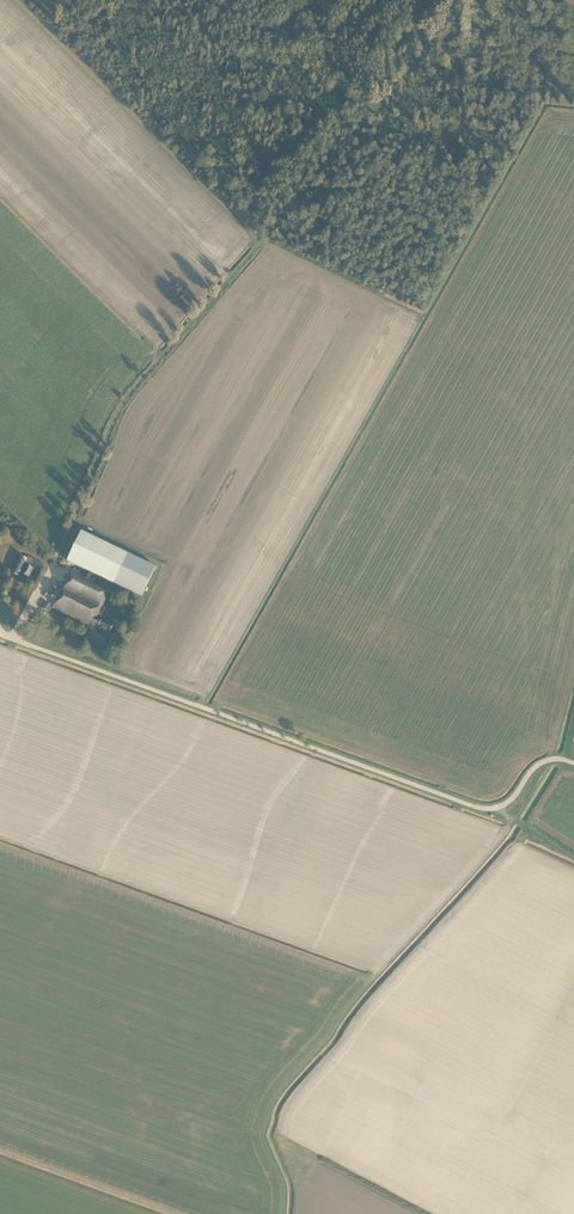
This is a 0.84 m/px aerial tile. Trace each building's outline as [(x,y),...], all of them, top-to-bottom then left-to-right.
[(434,114),(441,117),(447,108),(440,104),(434,114)] [(110,633),(113,625),(101,620),(101,621),(96,618),(111,588),(94,580),(96,576),(113,584),(142,598),(156,569),(128,554),(81,532),(66,561),(90,573),(88,577),(72,569),(53,608),(92,627),(93,625),(110,633)] [(34,569),(25,565),(25,563),(27,560),(20,556),(12,574),(27,582),(34,569)] [(18,601),(13,598),(10,604),(15,606),(18,601)]
